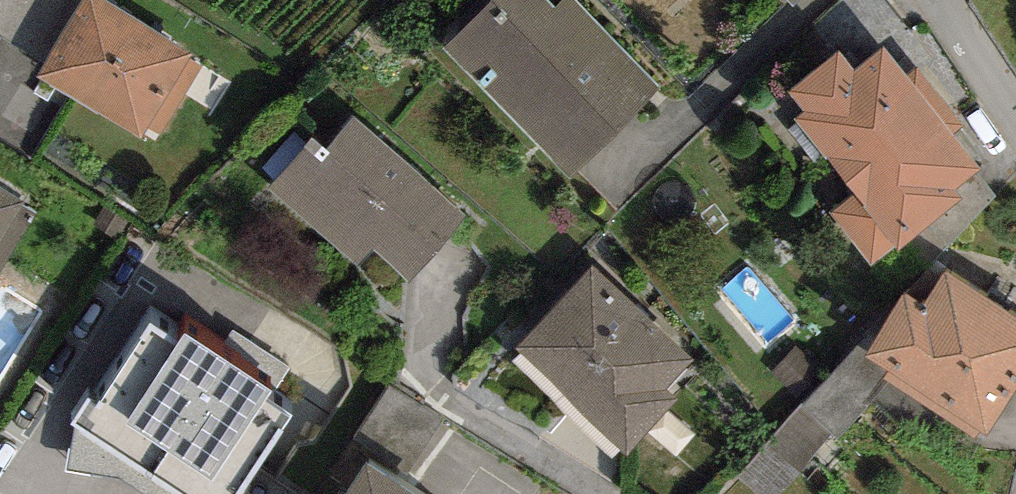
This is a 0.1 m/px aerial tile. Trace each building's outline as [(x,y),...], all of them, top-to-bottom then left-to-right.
[(131,0),(72,0),(37,58),(139,120),(191,36),(131,0)] [(446,29),(570,162),(661,77),(589,0),(478,0),(446,29)] [(793,9),(803,0),(784,0),(793,9)] [(979,166),(884,41),(860,59),(847,43),(791,86),(804,103),(793,112),(851,188),(828,206),(872,264),(939,214),(964,195),(955,184),(979,166)] [(328,133),(314,121),(267,176),(358,254),(372,237),(412,271),(471,202),(354,102),(328,133)] [(36,213),(0,191),(0,270),(36,213)] [(685,339),(591,248),(514,327),(622,432),(674,378),(661,365),(685,339)] [(941,271),(918,305),(900,294),(863,350),(987,431),(1015,387),(1015,321),(941,271)] [(150,326),(82,429),(182,493),(251,493),(300,419),(270,399),(291,366),(237,331),(219,358),(183,335),(178,344),(150,326)] [(363,468),(346,493),(405,493),(363,468)]
